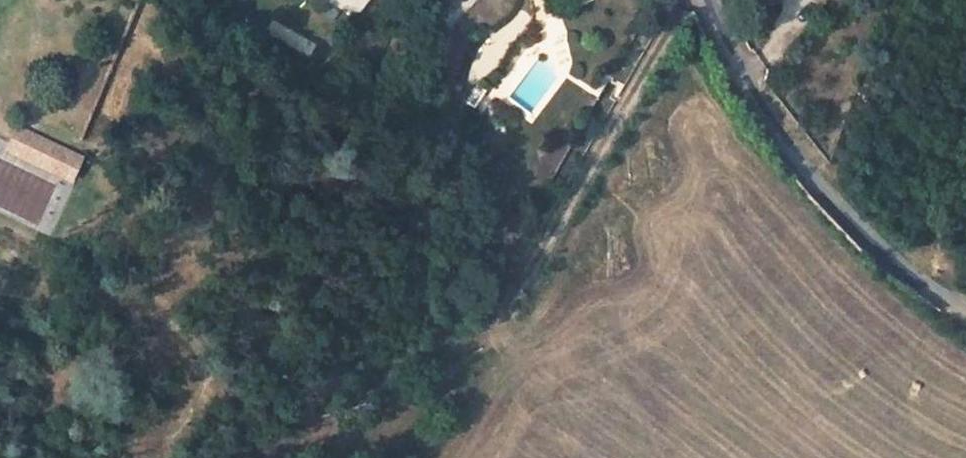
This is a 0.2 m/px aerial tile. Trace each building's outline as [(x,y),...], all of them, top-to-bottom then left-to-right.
[(17,124),(5,151),(74,181),(86,154),(17,124)]
